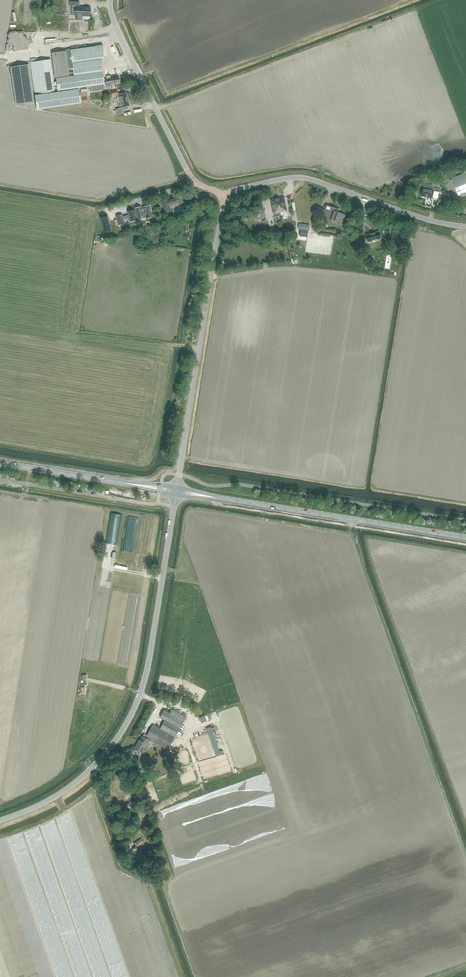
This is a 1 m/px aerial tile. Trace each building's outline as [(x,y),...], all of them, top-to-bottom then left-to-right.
[(75,15),(75,16),(76,16),(76,20),(83,21),(83,19),(83,16),(90,16),(90,7),(76,7),(75,15)] [(70,76),(56,78),(58,91),(78,88),(86,87),(89,86),(90,86),(91,91),(103,90),(102,84),(104,84),(103,77),(102,71),(101,59),(104,58),(103,45),(83,48),(70,50),(70,49),(66,50),(66,51),(69,69),(71,68),(72,70),(73,70),(73,72),(69,72),(70,76)] [(55,78),(70,76),(66,51),(52,53),(55,78)] [(35,94),(55,91),(51,59),(30,62),(30,65),(35,94)] [(34,102),(28,64),(10,67),(16,105),(34,102)] [(107,78),(111,77),(110,76),(118,75),(117,68),(106,70),(107,78)] [(111,77),(107,78),(108,79),(106,79),(107,87),(112,86),(112,84),(120,82),(119,77),(111,78),(111,77)] [(79,89),(35,96),(37,110),(81,103),(79,89)] [(118,102),(128,99),(126,93),(120,94),(120,93),(118,93),(117,90),(111,92),(112,96),(115,95),(116,96),(118,97),(117,98),(118,102)] [(452,178),(459,198),(465,195),(465,172),(452,178)] [(440,189),(433,187),(433,185),(424,184),(423,188),(421,196),(433,198),(434,191),(439,192),(440,189)] [(165,200),(161,201),(161,202),(163,208),(164,214),(170,213),(168,207),(183,203),(181,196),(165,200)] [(277,198),(280,212),(281,214),(287,213),(287,211),(284,197),(277,198)] [(280,212),(277,198),(270,200),(274,214),(280,212)] [(141,207),(135,208),(138,219),(144,217),(146,217),(146,219),(153,217),(152,215),(150,205),(143,207),(144,207),(141,208),(141,207)] [(338,213),(339,210),(332,207),(330,211),(325,209),(323,217),(341,223),(344,215),(338,213)] [(137,220),(134,209),(127,211),(128,215),(123,216),(123,219),(129,218),(130,222),(132,221),(137,220)] [(124,224),(123,219),(123,216),(122,214),(116,215),(118,225),(124,224)] [(108,216),(101,218),(104,233),(112,231),(108,216)] [(299,224),(298,229),(301,229),(300,235),(307,236),(309,225),(299,224)] [(401,232),(394,230),(392,241),(399,243),(398,247),(403,247),(405,236),(400,235),(401,232)] [(379,232),(366,235),(367,242),(380,239),(380,238),(379,232)] [(186,717),(172,709),(169,713),(164,710),(160,717),(165,720),(160,728),(153,724),(145,738),(142,736),(140,740),(139,739),(134,748),(141,752),(144,746),(148,748),(151,741),(167,750),(174,737),(177,733),(186,717)] [(212,729),(207,731),(216,757),(221,755),(223,754),(222,750),(220,751),(212,729)] [(134,805),(135,803),(130,801),(129,803),(128,803),(126,807),(132,809),(134,806),(134,805)]
